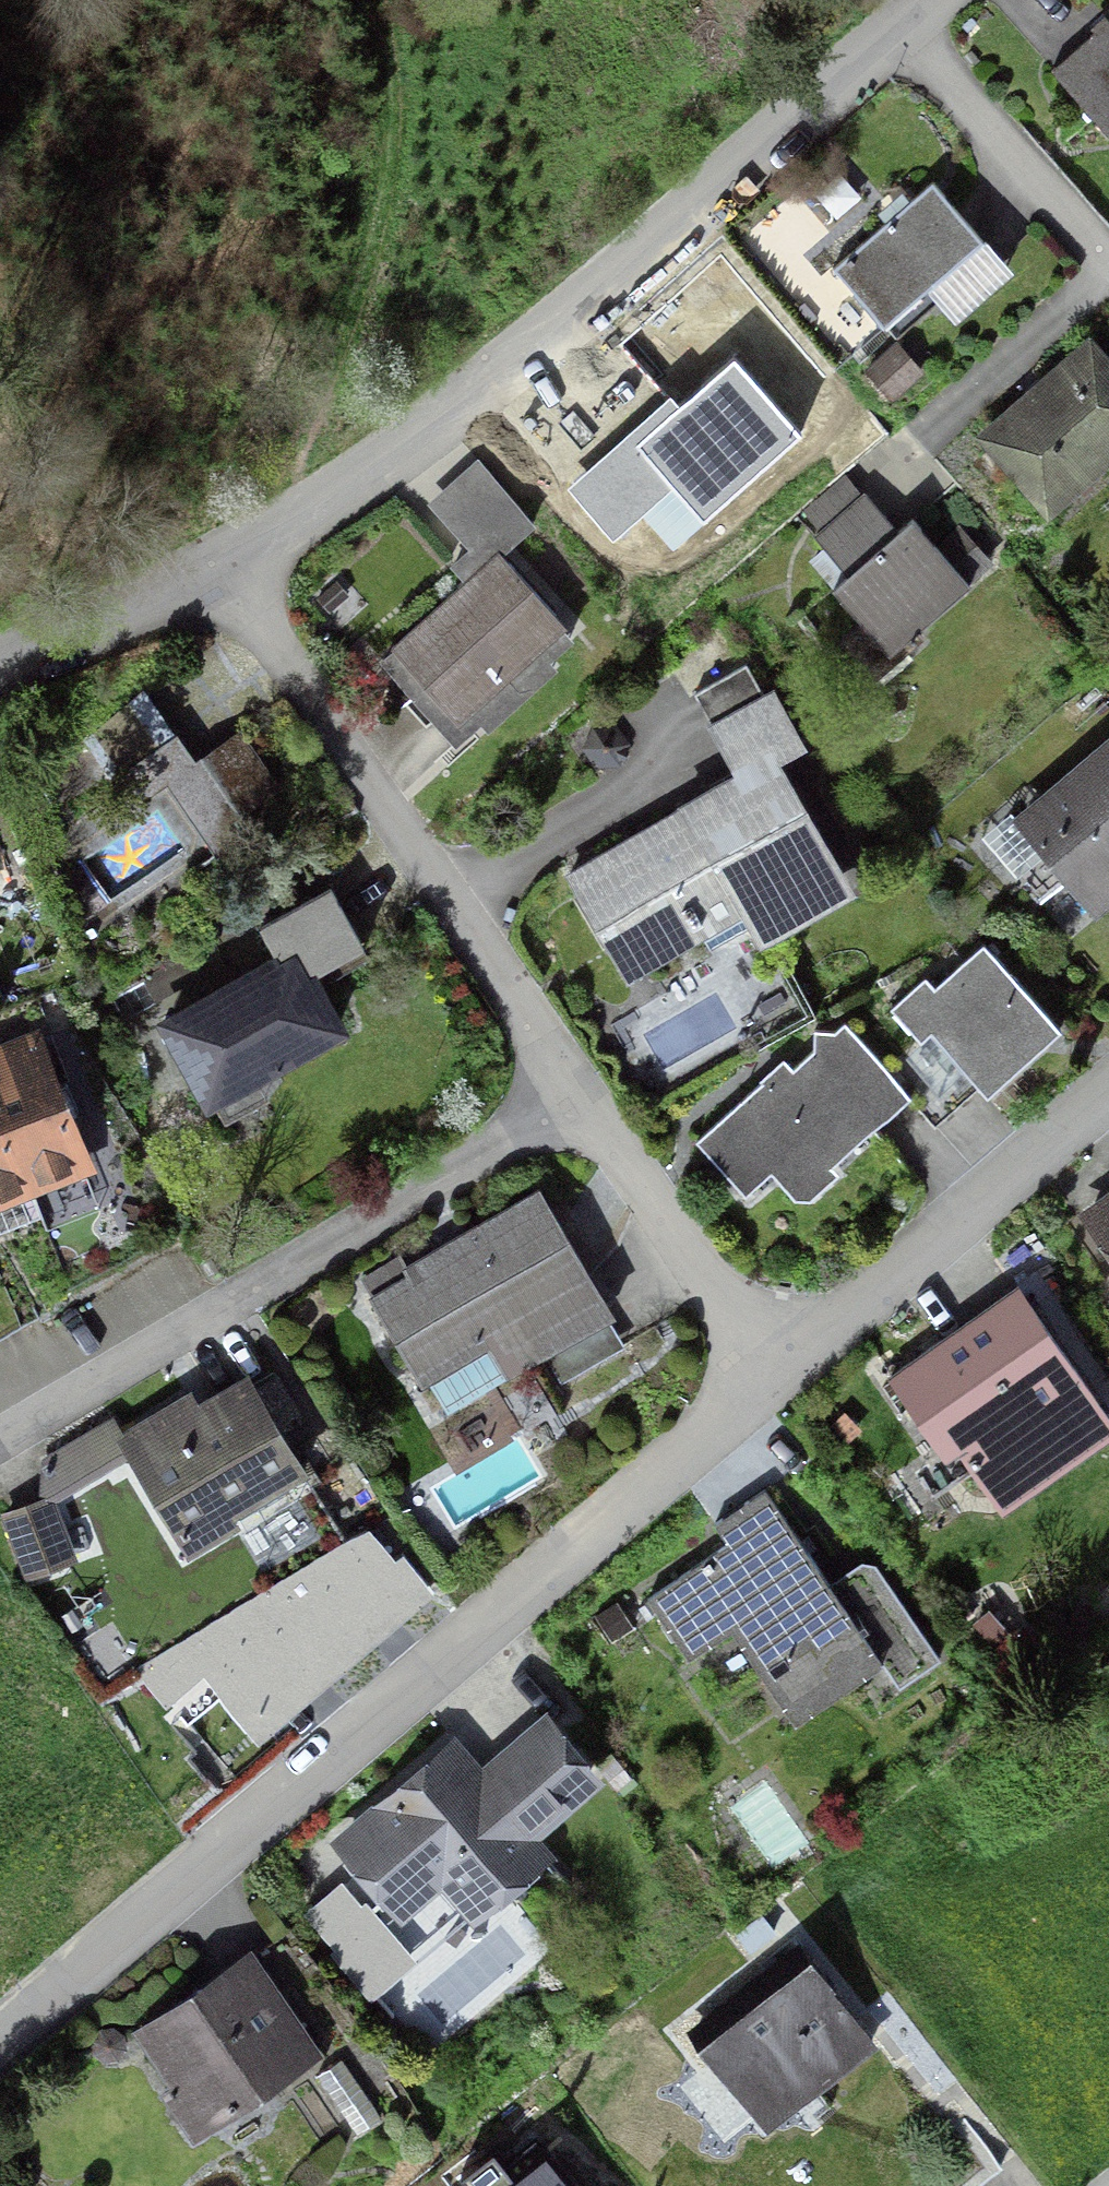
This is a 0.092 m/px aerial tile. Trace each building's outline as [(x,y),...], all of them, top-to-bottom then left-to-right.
[(1108,14),(1105,10),(1090,24),(1093,27),(1050,67),(1108,132),(1108,13),(1108,14)] [(832,265),(884,324),(927,285),(954,316),(1015,263),(986,231),(983,233),(932,176),(832,265)] [(1108,457),(1108,349),(1091,328),(975,431),(1047,512),(1108,457)] [(897,339),(860,372),(888,402),(924,368),(897,339)] [(801,426),(735,354),(635,445),(701,517),(801,426)] [(390,644),(392,646),(379,658),(454,740),(481,716),(488,724),(558,661),(550,652),(575,630),(502,551),(537,519),(477,454),(427,500),(468,544),(448,562),(462,578),(390,644)] [(897,524),(865,488),(860,492),(843,472),(795,514),(844,569),(830,582),(862,617),(839,637),(875,677),(924,634),(916,625),(993,557),(960,520),(939,539),(913,510),(897,524)] [(748,660),(695,690),(711,717),(707,718),(734,765),(676,799),(678,803),(563,868),(626,978),(704,934),(712,948),(750,927),(758,941),(857,885),(781,750),(805,737),(773,680),(762,686),(748,660)] [(583,747),(598,766),(621,762),(630,740),(616,722),(592,725),(583,747)] [(196,756),(178,730),(104,780),(125,811),(169,781),(206,836),(281,785),(241,726),(196,756)] [(1108,897),(1108,729),(1015,810),(1012,806),(980,834),(1017,876),(1046,851),(1096,908),(1108,897)] [(365,941),(330,878),(257,918),(270,940),(146,1008),(202,1109),(358,1023),(325,963),(365,941)] [(920,1039),(930,1030),(988,1094),(1064,1024),(983,937),(935,981),(926,971),(889,1005),(920,1039)] [(739,995),(755,1028),(789,1012),(773,978),(739,995)] [(794,1063),(783,1054),(759,1077),(761,1078),(695,1136),(747,1197),(774,1172),(795,1197),(811,1198),(840,1170),(833,1164),(913,1090),(845,1017),(834,1027),(814,1025),(813,1046),(794,1063)] [(96,1167),(40,1023),(0,1038),(0,1204),(96,1167)] [(609,1314),(616,1310),(538,1181),(402,1262),(397,1254),(361,1275),(370,1290),(367,1292),(422,1385),(488,1346),(506,1376),(542,1355),(560,1384),(627,1344),(609,1314)] [(1077,1209),(1108,1253),(1108,1185),(1077,1209)] [(1108,1431),(1108,1408),(1015,1280),(888,1372),(948,1454),(962,1444),(1007,1506),(1108,1431)] [(311,1471),(247,1367),(198,1397),(191,1385),(122,1427),(115,1432),(128,1454),(190,1555),(240,1524),(236,1517),(311,1471)] [(115,1432),(122,1427),(114,1413),(42,1455),(39,1496),(55,1490),(58,1498),(128,1454),(115,1432)] [(830,1578),(766,1486),(714,1522),(728,1542),(642,1599),(687,1664),(714,1642),(740,1680),(761,1667),(794,1719),(880,1660),(897,1689),(942,1657),(876,1559),(862,1557),(830,1578)] [(58,1498),(55,1490),(39,1496),(1,1510),(25,1577),(80,1557),(58,1498)] [(395,1554),(369,1524),(137,1665),(189,1724),(223,1694),(259,1738),(436,1585),(403,1548),(395,1554)] [(636,1628),(618,1601),(596,1615),(614,1642),(636,1628)] [(546,1705),(483,1760),(454,1729),(331,1838),(402,1918),(440,1884),(473,1921),(556,1847),(540,1830),(605,1771),(546,1705)] [(371,1996),(418,1958),(366,1896),(361,1901),(342,1877),(304,1909),(335,1946),(332,1948),(371,1996)] [(779,1930),(763,1911),(736,1933),(753,1953),(779,1930)] [(231,2113),(324,2049),(251,1943),(130,2027),(171,2086),(161,2093),(194,2139),(202,2134),(211,2146),(241,2126),(231,2113)] [(880,2040),(811,1949),(697,2037),(727,2076),(715,2085),(750,2130),(761,2121),(767,2129),(773,2124),(780,2133),(814,2107),(806,2097),(880,2040)] [(342,2057),(317,2074),(357,2134),(383,2117),(342,2057)] [(1003,2166),(965,2114),(906,2157),(927,2185),(975,2185),(1003,2166)] [(549,2142),(491,2185),(583,2185),(549,2142)]
